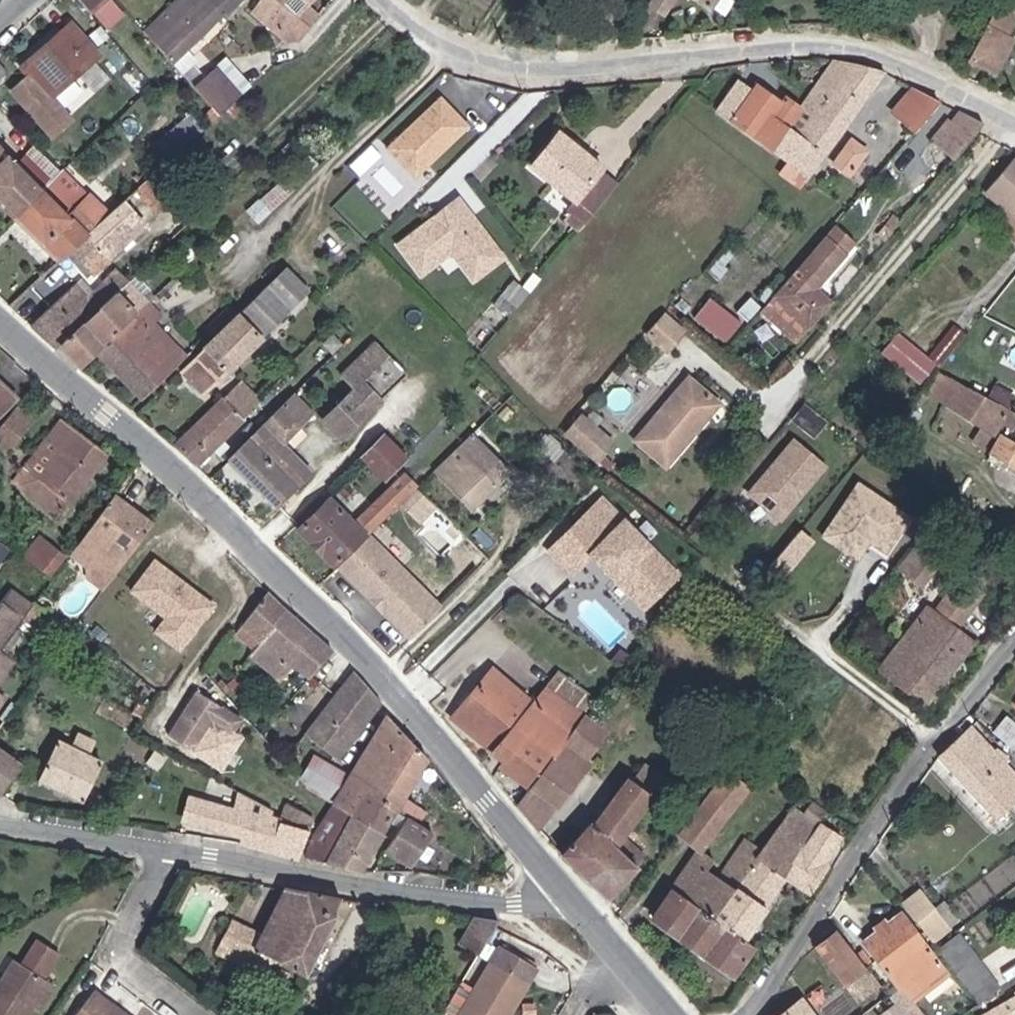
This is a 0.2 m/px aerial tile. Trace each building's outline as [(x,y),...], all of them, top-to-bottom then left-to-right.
[(100,12),(113,0),(90,0),(100,12)] [(157,33),(169,46),(220,0),(190,0),(157,33)] [(233,15),(236,18),(238,17),(224,0),(220,0),(169,46),(183,63),(233,15)] [(238,17),(258,1),(259,0),(224,0),(238,17)] [(279,3),(272,0),(263,13),(279,26),(280,26),(302,44),(309,42),(332,18),(321,5),(308,18),(297,7),(303,0),(281,0),(279,3)] [(667,9),(683,18),(695,0),(673,0),(667,9)] [(736,0),(710,0),(729,12),(736,0)] [(976,60),(1003,74),(1014,50),(1014,34),(994,24),(991,30),(976,60)] [(87,27),(35,71),(41,79),(24,93),(62,139),(83,122),(63,99),(113,57),(87,27)] [(6,83),(14,75),(0,62),(0,76),(6,83)] [(806,173),(816,181),(818,182),(897,78),(846,66),(814,115),(797,135),(802,139),(805,142),(788,159),(806,173)] [(229,115),(233,111),(232,109),(247,96),(246,93),(226,71),(206,88),(223,108),(229,115)] [(742,125),(763,94),(744,79),(721,108),(742,125)] [(814,115),(811,113),(794,101),(790,109),(765,91),(763,94),(742,125),(756,136),(788,159),(805,142),(802,139),(797,135),(814,115)] [(926,136),(951,106),(923,92),(902,116),(926,136)] [(456,93),(404,144),(433,172),(484,121),(456,93)] [(254,108),(246,99),(234,110),(243,119),(254,108)] [(221,122),(229,115),(223,108),(215,116),(221,122)] [(189,112),(169,131),(184,146),(204,127),(189,112)] [(963,166),(995,129),(968,115),(939,149),(963,166)] [(588,215),(616,179),(601,168),(605,163),(563,130),(532,170),(574,203),(558,223),(573,234),(575,231),(588,215)] [(0,143),(0,190),(26,217),(53,191),(27,165),(3,141),(0,143)] [(853,156),(869,167),(875,158),(859,146),(853,156)] [(53,191),(65,205),(84,186),(46,147),(27,165),(53,191)] [(869,167),(853,156),(842,172),(857,183),(859,182),(864,185),(869,179),(864,175),(869,167)] [(816,181),(806,173),(800,181),(810,189),(816,181)] [(995,198),(1014,217),(1014,177),(995,198)] [(154,180),(144,189),(162,207),(171,197),(154,180)] [(53,191),(26,217),(70,261),(75,256),(82,250),(96,236),(115,218),(84,186),(65,205),(53,191)] [(115,218),(96,236),(82,250),(92,260),(103,272),(117,258),(166,211),(162,207),(144,189),(115,218)] [(449,214),(414,242),(437,270),(463,250),(470,251),(489,275),(517,253),(473,195),(460,206),(458,214),(452,218),(449,214)] [(460,206),(449,214),(452,218),(458,214),(460,206)] [(801,344),(838,298),(824,287),(862,240),(837,220),(762,312),(801,344)] [(893,246),(898,240),(890,233),(885,239),(893,246)] [(92,260),(82,250),(75,256),(85,266),(92,260)] [(66,353),(69,350),(139,278),(128,268),(96,297),(84,285),(39,328),(66,353)] [(251,290),(215,328),(224,337),(190,371),(214,397),(271,343),(269,340),(317,295),(293,269),(261,301),(251,290)] [(90,369),(104,355),(168,294),(164,290),(158,295),(141,277),(139,278),(69,350),(90,369)] [(153,399),(202,348),(190,335),(195,330),(190,325),(185,331),(180,326),(175,333),(165,324),(172,317),(181,307),(168,294),(104,355),(153,399)] [(694,316),(726,341),(744,320),(712,294),(694,316)] [(175,333),(180,326),(172,317),(165,324),(175,333)] [(687,342),(688,341),(692,337),(675,320),(657,339),(659,340),(675,355),(687,342)] [(970,340),(961,331),(935,361),(945,370),(970,340)] [(360,394),(368,386),(365,384),(392,357),(372,338),(338,373),(360,394)] [(14,412),(35,388),(11,363),(0,375),(0,399),(14,412)] [(277,394),(255,373),(213,413),(180,447),(202,469),(277,394)] [(507,384),(496,374),(486,383),(511,407),(519,399),(520,398),(512,389),(507,384)] [(368,386),(360,394),(331,422),(349,441),(386,405),(368,386)] [(709,390),(653,452),(677,473),(733,410),(709,390)] [(987,424),(988,425),(1000,406),(984,396),(973,415),(987,424)] [(300,397),(235,462),(281,510),(316,474),(289,446),(305,431),(311,437),(325,422),(300,397)] [(25,435),(28,438),(42,420),(25,408),(12,426),(25,435)] [(505,421),(514,430),(518,434),(525,427),(512,415),(505,421)] [(615,438),(594,416),(574,438),(596,458),(615,438)] [(113,451),(67,417),(22,476),(69,510),(113,451)] [(514,430),(505,421),(499,427),(507,437),(514,430)] [(25,435),(12,426),(1,439),(18,451),(28,438),(25,435)] [(1014,434),(1004,452),(1014,459),(1014,435),(1014,434)] [(413,462),(390,437),(367,459),(391,484),(413,462)] [(804,441),(758,492),(790,521),(836,470),(804,441)] [(501,470),(475,442),(441,474),(477,514),(504,489),(493,477),(501,470)] [(360,524),(346,508),(338,499),(303,531),(338,568),(415,495),(403,484),(366,518),(360,524)] [(918,520),(888,500),(868,486),(833,536),(853,550),(865,532),(880,542),(896,553),(918,520)] [(87,539),(126,567),(128,563),(158,522),(160,519),(121,490),(119,492),(115,498),(87,539)] [(438,507),(424,492),(410,506),(423,521),(438,507)] [(360,524),(366,518),(353,503),(346,508),(360,524)] [(597,519),(556,559),(580,582),(599,562),(652,615),(684,582),(629,528),(617,540),(597,519)] [(790,573),(815,537),(802,527),(776,564),(790,573)] [(54,568),(57,570),(72,550),(48,532),(33,552),(35,553),(52,566),(54,568)] [(880,542),(865,532),(853,550),(867,560),(880,542)] [(99,573),(114,583),(123,571),(126,567),(87,539),(81,548),(97,560),(99,573)] [(944,552),(927,539),(906,565),(924,579),(944,552)] [(382,552),(371,541),(340,570),(351,581),(382,552)] [(382,552),(351,581),(410,641),(411,642),(441,613),(382,552)] [(223,598),(163,554),(140,585),(175,611),(164,626),(189,644),(200,630),(223,598)] [(52,589),(55,586),(42,577),(35,587),(47,597),(52,589)] [(256,617),(305,664),(310,659),(314,664),(329,676),(337,664),(331,658),(343,643),(282,583),(257,615),(256,617)] [(969,592),(990,611),(996,603),(974,586),(969,592)] [(42,603),(20,587),(0,617),(0,665),(19,636),(42,603)] [(986,615),(990,611),(969,592),(965,598),(986,615)] [(969,637),(986,615),(965,598),(949,619),(941,612),(936,619),(911,648),(888,673),(931,708),(981,646),(969,637)] [(299,670),(305,664),(256,617),(251,623),(299,670)] [(0,665),(0,720),(11,727),(29,704),(5,686),(34,646),(19,636),(0,665)] [(305,664),(299,670),(304,675),(314,664),(310,659),(305,664)] [(357,757),(390,696),(363,665),(319,735),(357,757)] [(529,789),(554,759),(584,722),(550,695),(539,709),(495,675),(461,717),(509,763),(505,769),(529,789)] [(251,704),(215,678),(183,726),(208,744),(223,722),(235,729),(251,704)] [(595,708),(584,700),(561,681),(550,695),(584,722),(590,715),(595,708)] [(595,708),(597,709),(606,697),(594,688),(584,700),(595,708)] [(13,791),(73,715),(57,704),(56,705),(54,706),(47,702),(41,711),(31,704),(17,726),(0,748),(0,782),(13,791)] [(379,791),(419,815),(434,824),(445,804),(418,788),(439,752),(398,707),(365,774),(343,762),(328,782),(330,784),(348,796),(353,799),(365,783),(379,791)] [(521,808),(543,833),(580,786),(600,759),(596,755),(613,732),(590,715),(584,722),(554,759),(558,761),(521,808)] [(1013,719),(1000,734),(1014,748),(1014,721),(1013,719)] [(108,738),(93,732),(87,746),(70,738),(52,777),(97,797),(117,759),(102,753),(102,751),(108,738)] [(980,734),(948,761),(1004,822),(1014,814),(1014,772),(980,734)] [(584,872),(612,899),(641,867),(639,864),(647,855),(629,840),(659,798),(664,801),(677,783),(652,765),(637,784),(631,785),(605,819),(596,830),(567,856),(584,872)] [(680,838),(704,854),(754,784),(745,777),(739,774),(731,768),(729,772),(711,796),(699,812),(680,838)] [(342,860),(351,841),(368,811),(379,791),(365,783),(353,799),(322,855),(342,860)] [(316,849),(325,827),(301,817),(292,813),(291,809),(256,789),(255,789),(251,807),(238,804),(232,826),(255,831),(254,839),(265,842),(310,855),(314,853),(316,849)] [(758,951),(746,942),(721,926),(766,860),(790,875),(823,826),(836,806),(809,789),(769,848),(755,840),(726,882),(715,874),(721,865),(704,854),(655,922),(739,976),(758,951)] [(419,815),(379,791),(368,811),(394,828),(400,820),(411,827),(419,815)] [(301,817),(325,827),(331,815),(307,805),(301,817)] [(394,828),(368,811),(351,841),(379,856),(394,828)] [(419,815),(411,827),(402,843),(433,861),(449,833),(434,824),(419,815)] [(840,836),(823,826),(790,875),(766,860),(721,926),(746,942),(787,880),(813,896),(834,866),(825,860),(840,836)] [(379,856),(351,841),(342,860),(373,868),(379,856)] [(339,910),(350,891),(345,889),(289,881),(261,930),(235,917),(217,951),(248,966),(262,973),(265,967),(272,953),(306,969),(324,937),(339,910)] [(492,923),(496,914),(478,911),(467,925),(464,933),(478,944),(482,937),(492,923)] [(893,997),(894,998),(906,1014),(927,1014),(918,1003),(947,979),(947,978),(945,979),(943,980),(940,979),(939,976),(939,974),(940,971),(941,970),(932,958),(915,933),(900,913),(868,937),(905,989),(893,997)] [(855,993),(877,976),(870,966),(848,936),(831,914),(823,927),(830,936),(819,945),(855,993)] [(920,925),(935,946),(947,936),(932,915),(920,925)] [(0,981),(0,1013),(4,1014),(25,1014),(48,968),(36,962),(45,942),(28,934),(19,954),(15,951),(0,981)] [(509,1006),(537,962),(499,939),(456,1012),(461,1014),(496,1014),(503,1002),(509,1006)] [(36,962),(48,968),(58,948),(45,942),(36,962)] [(942,956),(958,977),(976,963),(961,942),(942,956)] [(976,963),(958,977),(961,982),(972,996),(991,982),(976,963)] [(53,971),(48,968),(37,991),(42,994),(53,971)] [(883,984),(877,976),(855,993),(860,1002),(883,984)] [(94,979),(66,1013),(69,1014),(135,1014),(94,979)] [(991,982),(972,996),(982,1009),(1000,996),(991,982)] [(885,1001),(891,996),(886,989),(879,994),(885,1001)] [(894,998),(893,997),(892,998),(894,1000),(887,1006),(890,1010),(884,1014),(906,1014),(894,998)] [(1011,998),(991,1014),(1014,1014),(1014,1004),(1011,998)] [(803,1000),(784,1014),(814,1014),(803,1000)]
